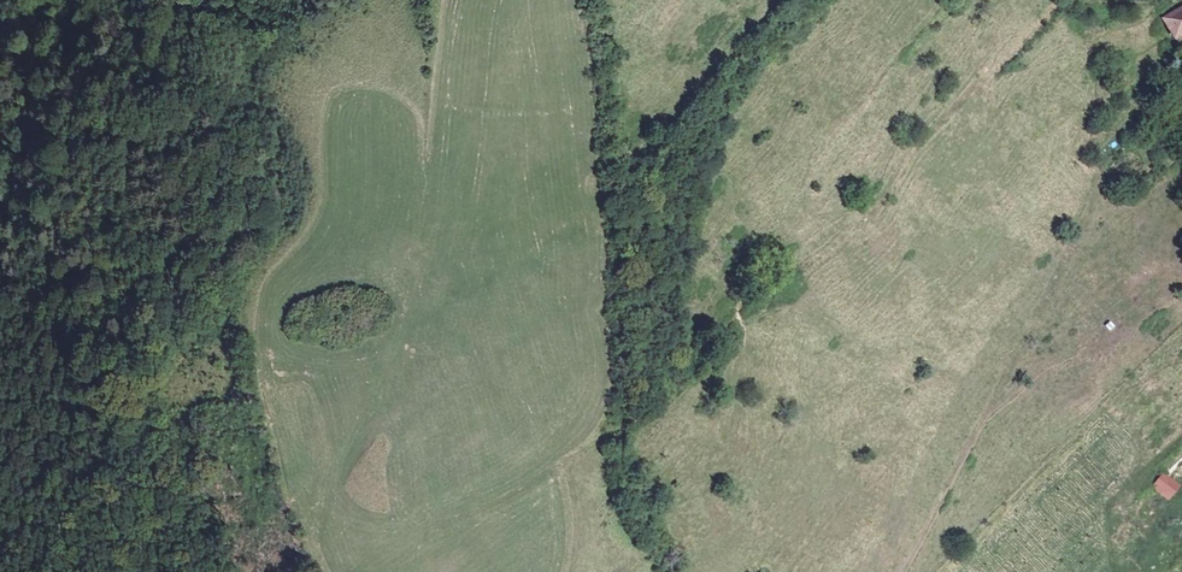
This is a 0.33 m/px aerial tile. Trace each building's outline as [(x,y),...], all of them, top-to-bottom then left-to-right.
[(1160,19),(1173,45),(1181,40),(1181,9),(1160,19)] [(1152,488),(1170,503),(1181,489),(1164,474),(1152,488)]
